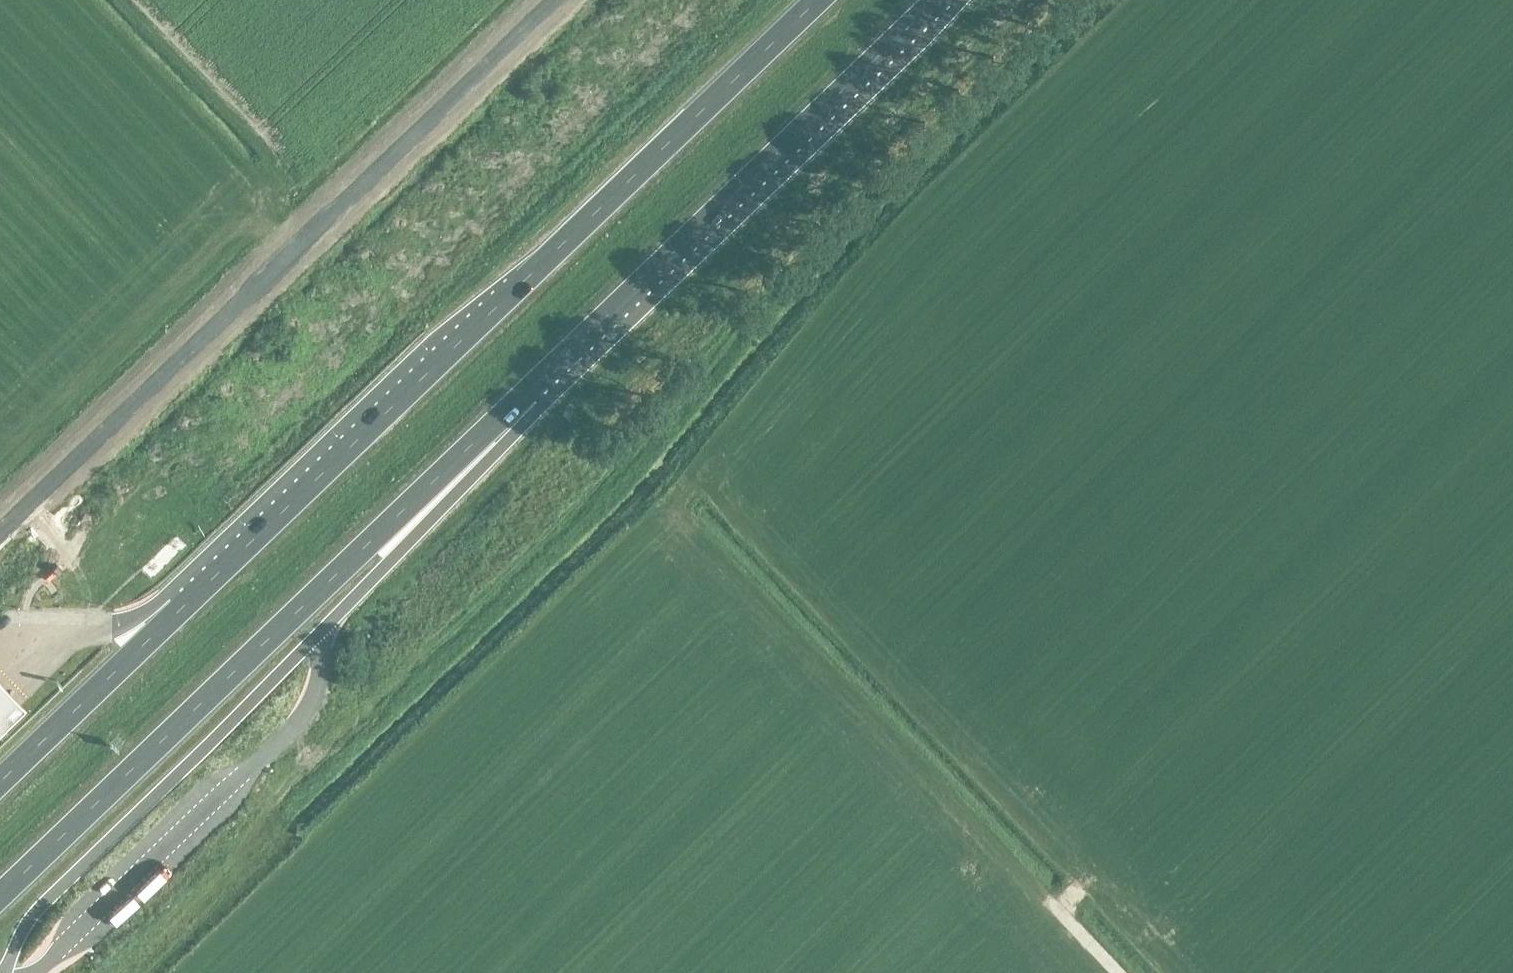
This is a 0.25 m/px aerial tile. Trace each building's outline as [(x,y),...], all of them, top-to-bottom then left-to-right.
[(25,710),(4,688),(0,684),(0,734),(25,710)]
